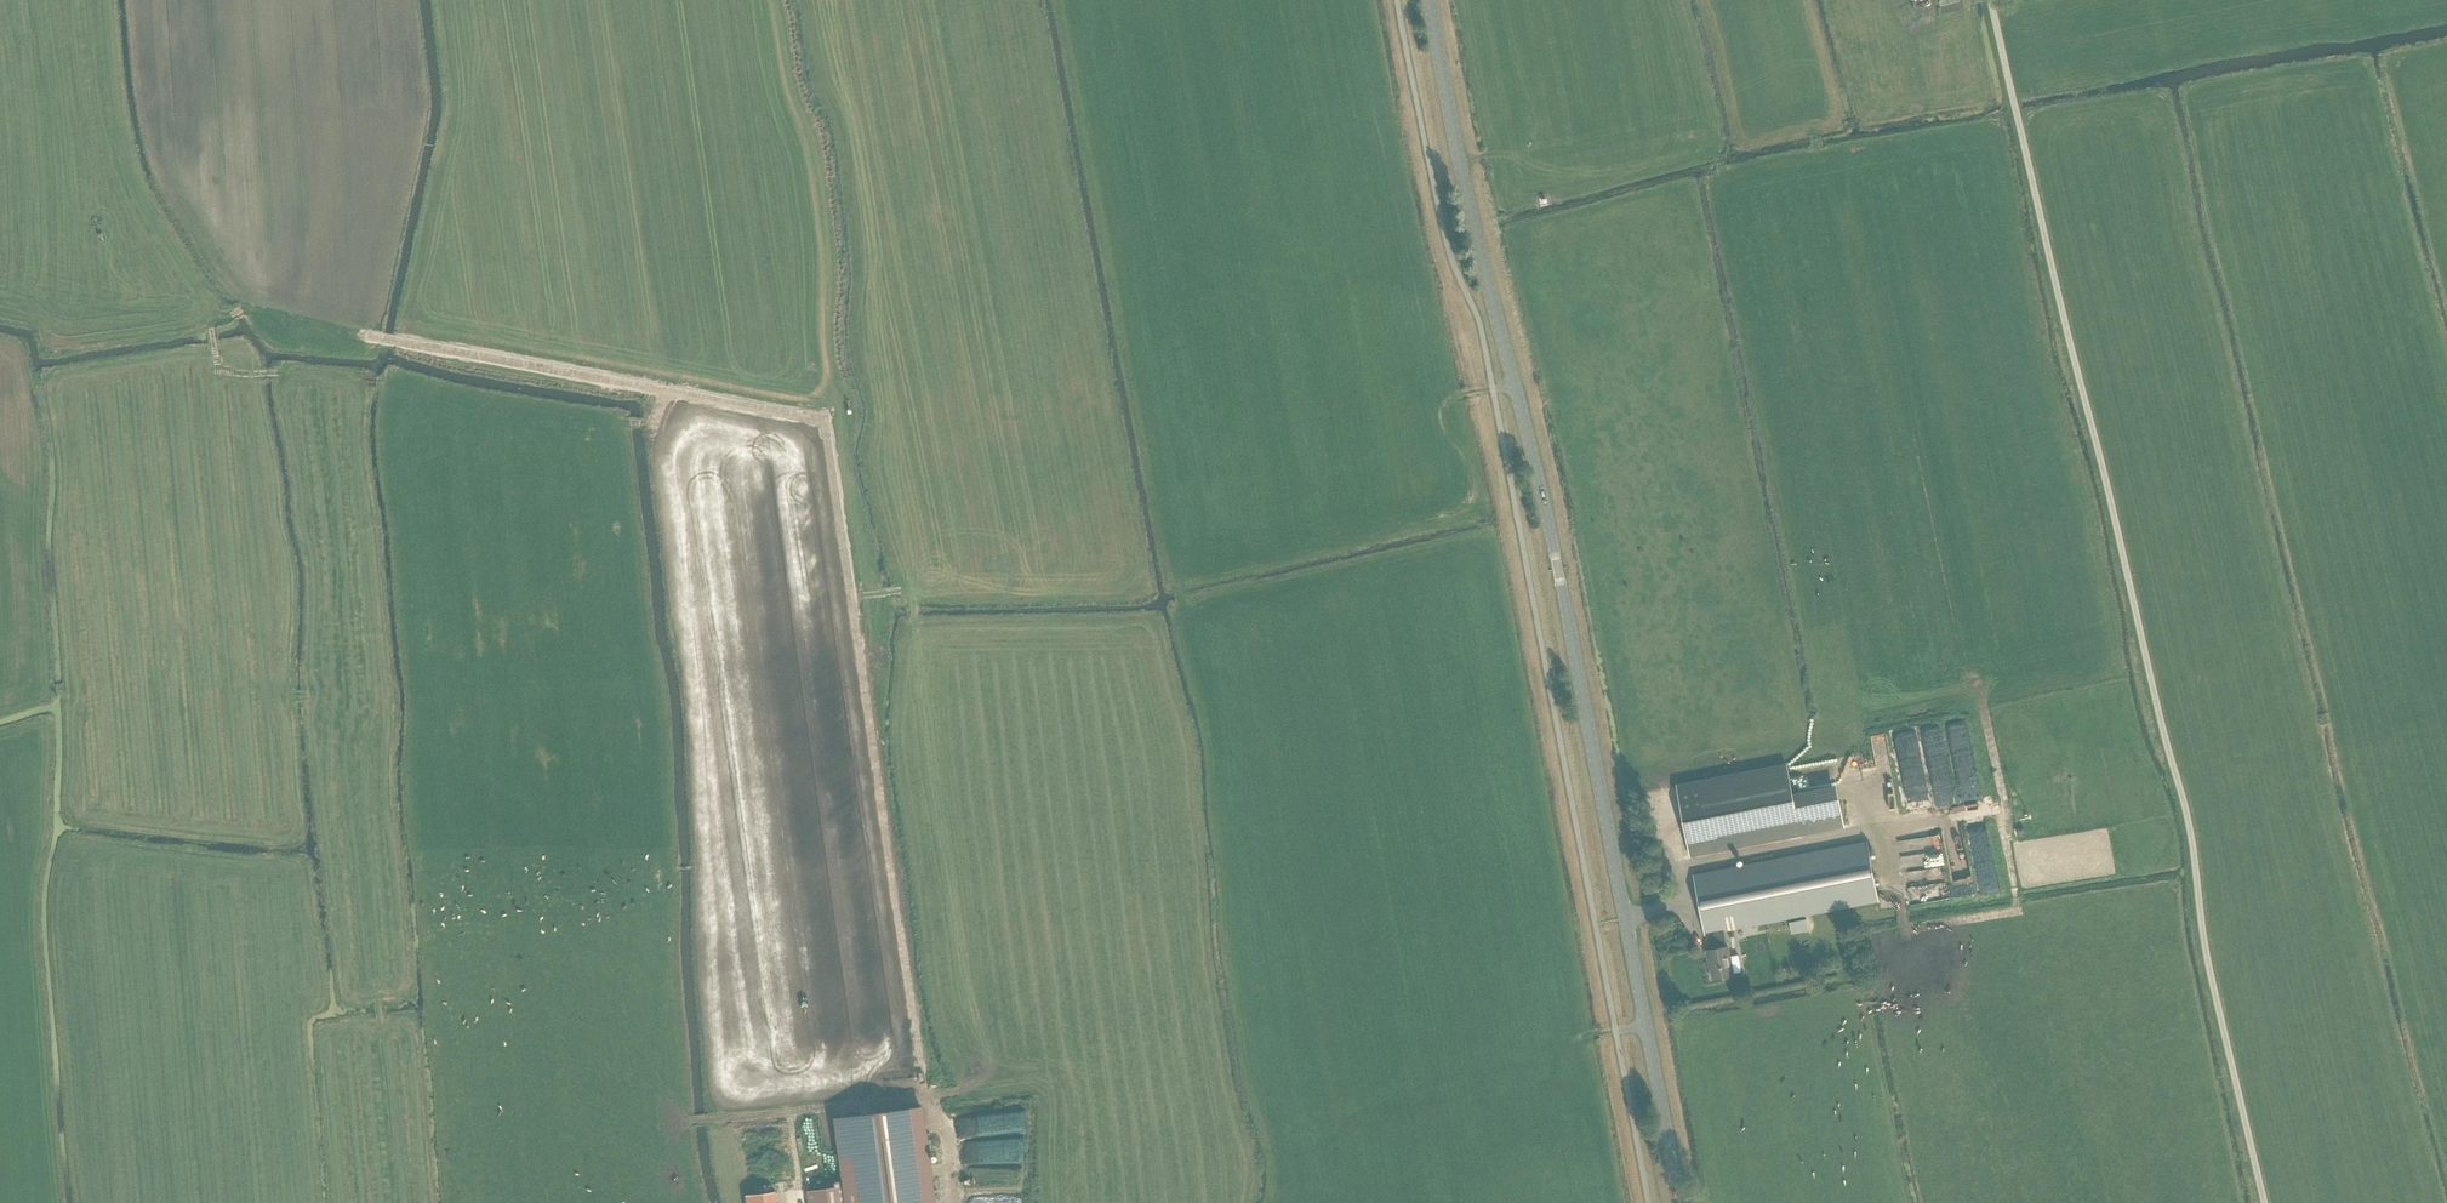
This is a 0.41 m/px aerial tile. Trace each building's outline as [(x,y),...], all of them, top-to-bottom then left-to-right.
[(1792,794),(1787,766),(1676,787),(1689,855),(1844,826),(1836,785),(1792,794)] [(1724,931),(1878,902),(1867,842),(1693,875),(1705,935),(1708,950),(1706,951),(1708,962),(1709,961),(1713,979),(1733,975),(1727,947),(1724,931)] [(835,1116),(844,1187),(846,1202),(933,1202),(921,1106),(835,1116)] [(808,1202),(846,1202),(844,1187),(807,1192),(808,1202)] [(746,1195),(747,1202),(776,1202),(775,1191),(746,1195)]
